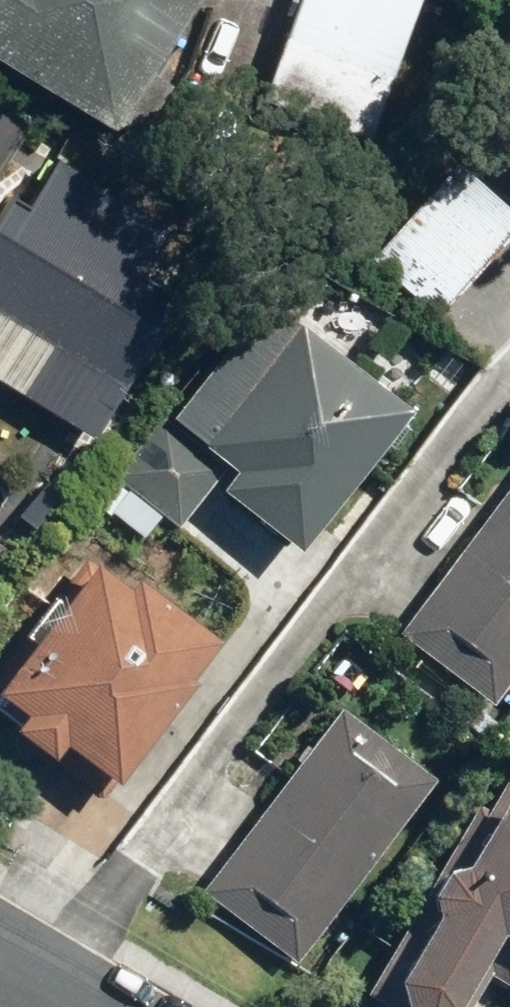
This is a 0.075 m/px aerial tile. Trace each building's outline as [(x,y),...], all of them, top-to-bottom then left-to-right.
[(126,128),(203,0),(0,0),(0,53),(126,128)] [(253,127),(360,181),(428,0),(303,0),(253,127)] [(65,153),(38,198),(21,188),(0,223),(0,371),(106,434),(173,322),(156,315),(173,287),(150,273),(180,222),(65,153)] [(465,161),(366,255),(438,318),(509,237),(509,201),(465,161)] [(429,403),(280,286),(181,410),(248,463),(232,483),(315,548),(429,403)] [(169,412),(122,469),(185,520),(232,463),(169,412)] [(166,512),(113,475),(98,497),(149,532),(166,512)] [(405,630),(501,698),(509,686),(509,498),(405,630)] [(91,555),(0,675),(0,688),(4,691),(10,683),(38,704),(28,716),(67,746),(79,734),(129,774),(209,671),(205,667),(232,627),(151,568),(142,577),(108,553),(101,562),(91,555)] [(441,773),(348,705),(211,884),(302,957),(441,773)] [(497,803),(486,800),(378,986),(410,1006),(475,1006),(497,969),(509,976),(509,784),(497,803)]
